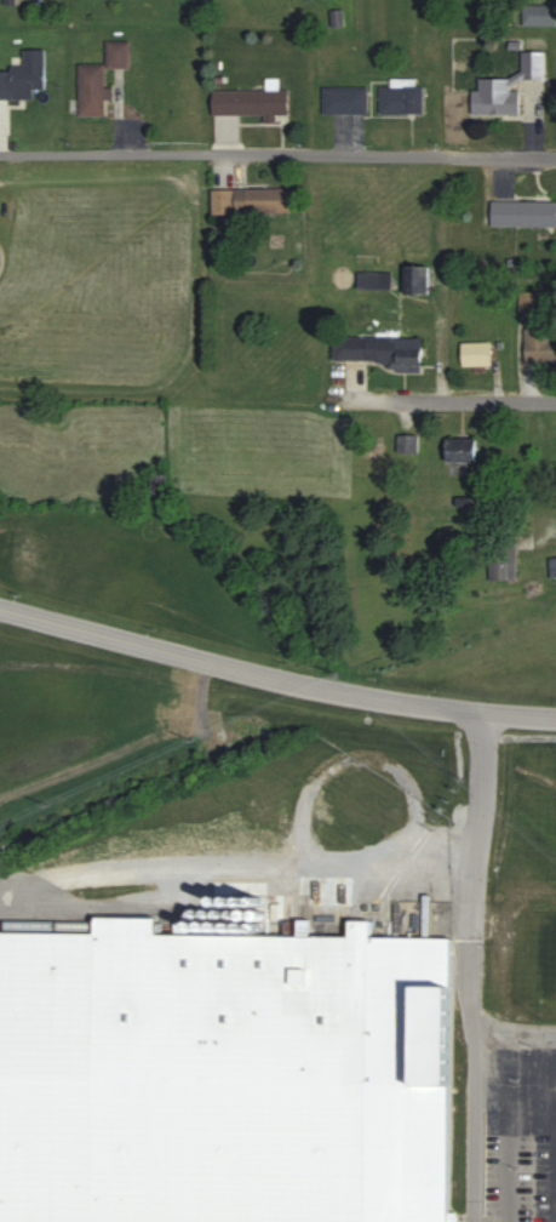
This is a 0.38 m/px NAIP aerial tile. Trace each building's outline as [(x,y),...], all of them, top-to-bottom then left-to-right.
[(525,26),(555,26),(555,6),(525,6),(525,26)] [(131,43),(110,43),(110,68),(131,68),(131,43)] [(26,49),(26,65),(13,65),(13,71),(0,71),(0,99),(35,100),(35,89),(47,89),(48,49),(26,49)] [(524,113),(523,80),(547,79),(546,51),(523,51),(524,76),(481,77),(481,90),(475,90),(475,114),(524,113)] [(83,66),(83,116),(109,116),(109,87),(107,87),(107,66),(83,66)] [(384,87),(384,112),(427,112),(427,87),(384,87)] [(267,115),(267,122),(279,122),(279,114),(291,114),(291,89),(216,89),(216,115),(267,115)] [(327,89),(327,113),(370,113),(370,89),(327,89)] [(293,214),(293,188),(214,189),(214,214),(293,214)] [(494,200),(494,226),(555,226),(555,200),(494,200)] [(406,293),(431,293),(431,265),(406,265),(406,293)] [(527,327),(527,365),(555,365),(555,327),(527,327)] [(425,337),(336,334),(335,359),(389,361),(389,370),(424,371),(425,337)] [(465,342),(465,366),(494,366),(494,342),(465,342)] [(480,438),(451,438),(451,463),(480,463),(480,438)] [(493,579),(511,579),(511,566),(493,566),(493,579)] [(455,938),(375,937),(375,920),(352,920),(352,936),(161,934),(161,918),(98,917),(98,933),(0,932),(0,1221),(452,1221),(455,938)]
